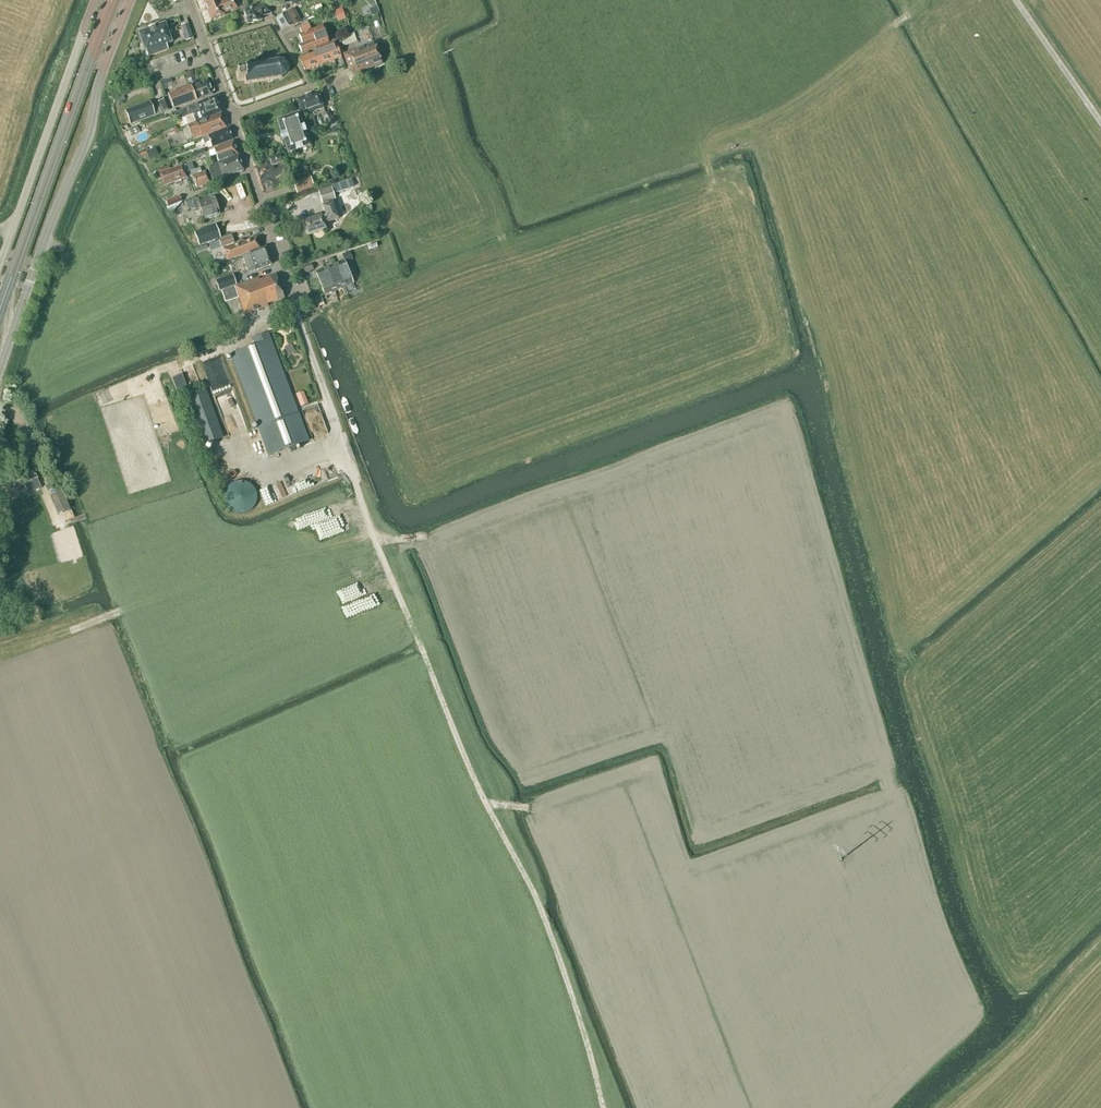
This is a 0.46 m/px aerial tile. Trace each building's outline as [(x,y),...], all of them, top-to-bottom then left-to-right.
[(211,21),(225,15),(224,13),(237,8),(234,0),(203,0),(211,21)] [(247,25),(261,20),(260,17),(271,14),(267,2),(243,10),(247,25)] [(346,18),(342,8),(335,11),(339,21),(346,18)] [(296,19),(291,11),(276,20),(282,31),(302,23),(298,18),(296,19)] [(187,41),(193,38),(188,23),(181,25),(187,41)] [(147,58),(168,50),(166,45),(172,43),(165,24),(138,34),(145,53),(147,58)] [(311,31),(309,26),(300,29),(302,34),(299,35),(302,45),(299,47),(302,54),(328,44),(322,27),(311,31)] [(298,59),(306,71),(342,58),(336,42),(315,49),(314,53),(298,59)] [(352,75),(382,64),(374,43),(343,55),(348,68),(349,68),(352,75)] [(245,84),(281,77),(286,75),(288,70),(287,65),(283,61),(278,60),(241,67),(242,71),(237,72),(238,81),(244,79),(245,84)] [(195,77),(193,70),(185,72),(187,80),(195,77)] [(169,84),(167,79),(160,81),(162,87),(169,84)] [(190,88),(195,102),(213,95),(207,81),(190,88)] [(173,110),(195,102),(190,88),(168,96),(173,110)] [(309,113),(323,109),(322,105),(318,93),(297,100),(301,112),(308,109),(309,113)] [(203,121),(221,114),(215,98),(197,105),(186,109),(189,116),(200,111),(203,121)] [(171,110),(167,100),(157,103),(158,106),(152,108),(150,102),(126,111),(131,125),(161,114),(171,110)] [(322,115),(324,122),(325,124),(329,122),(331,128),(340,125),(334,111),(329,112),(322,115)] [(310,146),(299,113),(277,121),(281,134),(280,135),(282,141),(284,141),(288,154),(310,146)] [(221,114),(203,121),(187,127),(191,136),(193,135),(194,139),(226,128),(221,114)] [(318,124),(324,122),(322,115),(316,117),(318,124)] [(125,131),(128,138),(137,134),(134,128),(125,131)] [(211,148),(232,140),(228,129),(202,139),(204,144),(209,143),(211,148)] [(218,163),(238,156),(233,143),(214,150),(218,163)] [(146,152),(149,160),(158,156),(155,148),(146,152)] [(238,156),(218,163),(207,167),(213,181),(243,171),(238,156)] [(272,165),(281,162),(279,157),(270,159),(272,165)] [(186,177),(182,166),(172,169),(170,170),(160,174),(159,174),(164,186),(176,181),(179,180),(186,177)] [(201,173),(199,169),(190,172),(196,188),(210,184),(205,171),(201,173)] [(297,194),(314,188),(311,178),(294,183),(297,194)] [(322,203),(335,199),(333,195),(354,187),(351,180),(318,191),(322,203)] [(171,207),(181,203),(179,196),(169,201),(171,207)] [(220,215),(214,197),(199,202),(198,198),(192,200),(195,211),(200,209),(204,220),(220,215)] [(338,220),(333,203),(322,207),(325,216),(321,217),(303,223),(307,236),(325,230),(324,224),(328,223),(338,220)] [(220,237),(216,225),(194,231),(198,244),(220,237)] [(221,248),(234,244),(231,236),(219,240),(221,248)] [(227,260),(239,256),(260,249),(256,239),(223,250),(227,260)] [(248,273),(271,265),(265,248),(242,256),(248,273)] [(334,255),(326,258),(329,264),(336,262),(334,255)] [(335,265),(344,287),(353,284),(344,261),(335,265)] [(314,270),(312,264),(303,268),(305,273),(314,270)] [(335,291),(344,287),(335,265),(326,269),(335,291)] [(324,295),(335,291),(326,269),(315,273),(324,295)] [(259,279),(223,291),(221,291),(225,303),(239,298),(245,315),(268,307),(267,304),(283,299),(275,276),(259,281),(259,279)] [(220,282),(223,290),(224,290),(235,287),(231,277),(220,282)] [(268,456),(309,441),(268,333),(253,339),(255,346),(230,355),(268,456)] [(217,372),(225,369),(220,358),(206,363),(213,382),(220,379),(217,372)] [(203,445),(216,440),(223,438),(206,390),(186,397),(203,445)] [(297,394),(302,407),(310,404),(304,391),(297,394)] [(312,408),(317,429),(322,428),(324,434),(328,433),(321,406),(312,408)] [(41,487),(37,479),(31,467),(15,475),(21,487),(25,485),(29,493),(41,487)] [(242,514),(247,513),(251,510),(255,506),(256,501),(257,496),(255,491),(252,487),(248,484),(244,482),(238,482),(233,483),(229,486),(226,490),(224,495),(224,500),(226,505),(228,509),(232,512),(237,514),(242,514)] [(50,496),(52,502),(58,500),(65,497),(62,491),(50,496)] [(51,533),(60,563),(84,556),(75,525),(51,533)]
